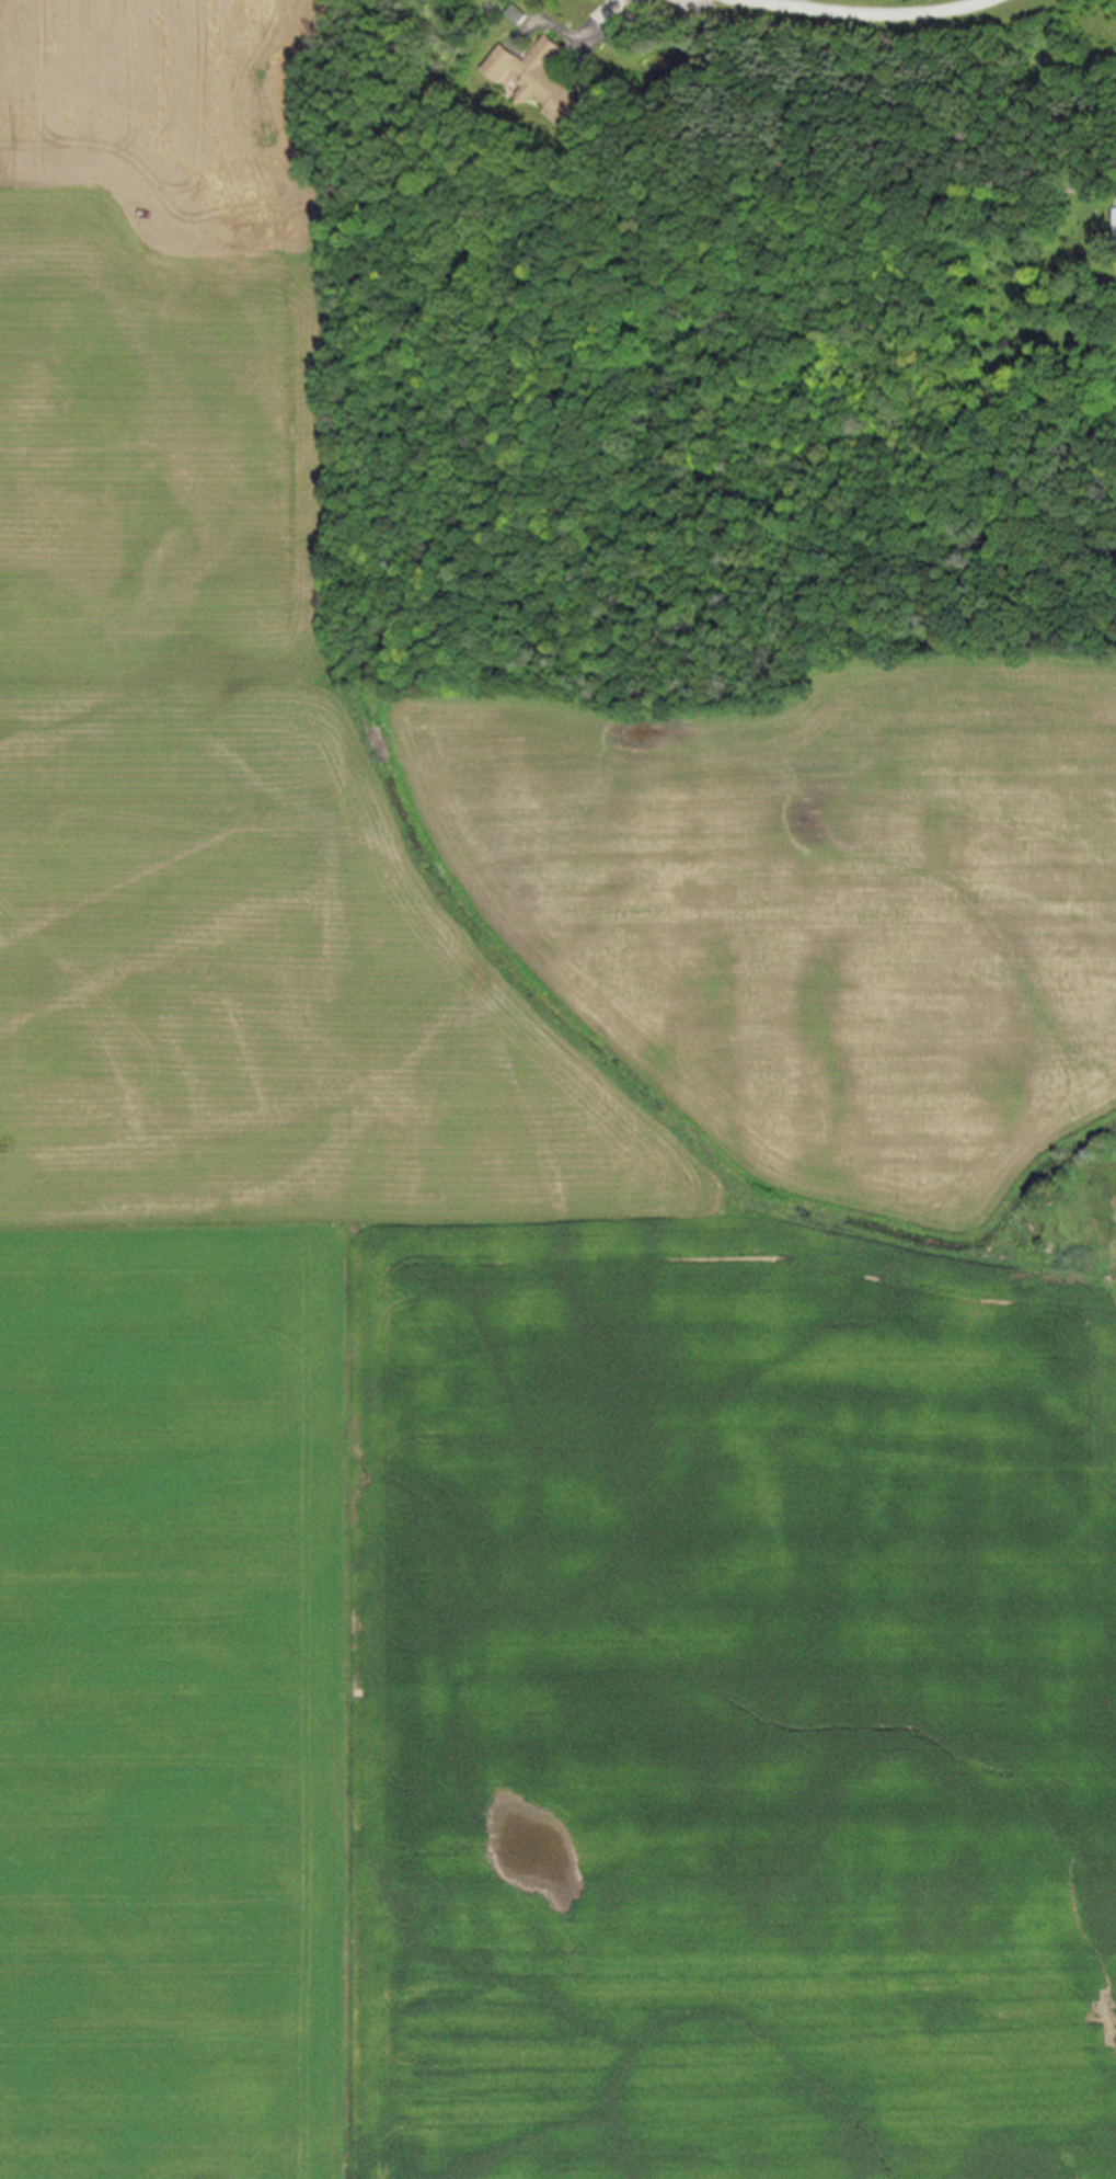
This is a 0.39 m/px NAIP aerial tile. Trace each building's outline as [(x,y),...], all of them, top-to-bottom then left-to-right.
[(542,70),(557,51),(545,41),(524,67),(499,46),(478,71),(497,87),(511,70),(522,80),(509,95),(523,107),(531,98),(562,123),(580,101),(542,70)]
